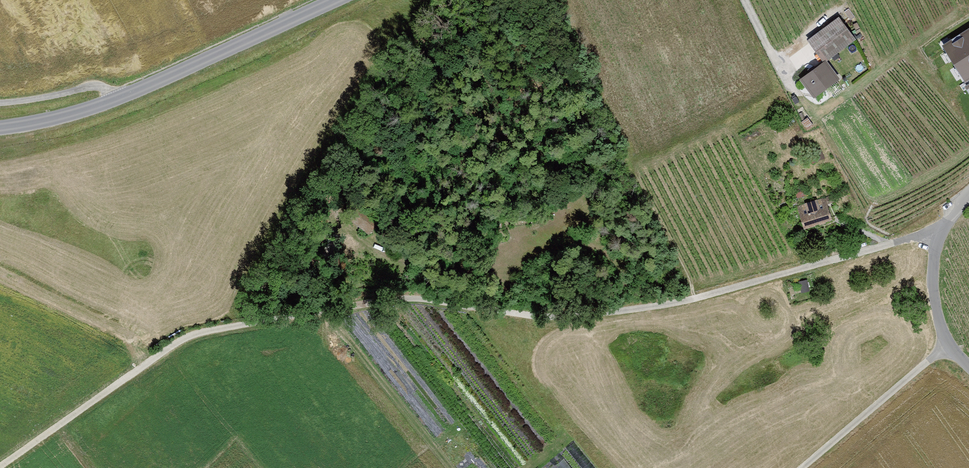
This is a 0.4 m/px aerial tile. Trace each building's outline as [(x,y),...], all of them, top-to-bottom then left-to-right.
[(811,42),(825,60),(855,40),(842,21),(811,42)] [(943,42),(967,78),(968,77),(968,25),(943,42)] [(838,78),(825,60),(802,76),(815,95),(838,78)] [(831,196),(797,206),(805,229),(832,220),(828,207),(834,205),(831,196)] [(361,204),(351,217),(372,233),(382,220),(361,204)]
